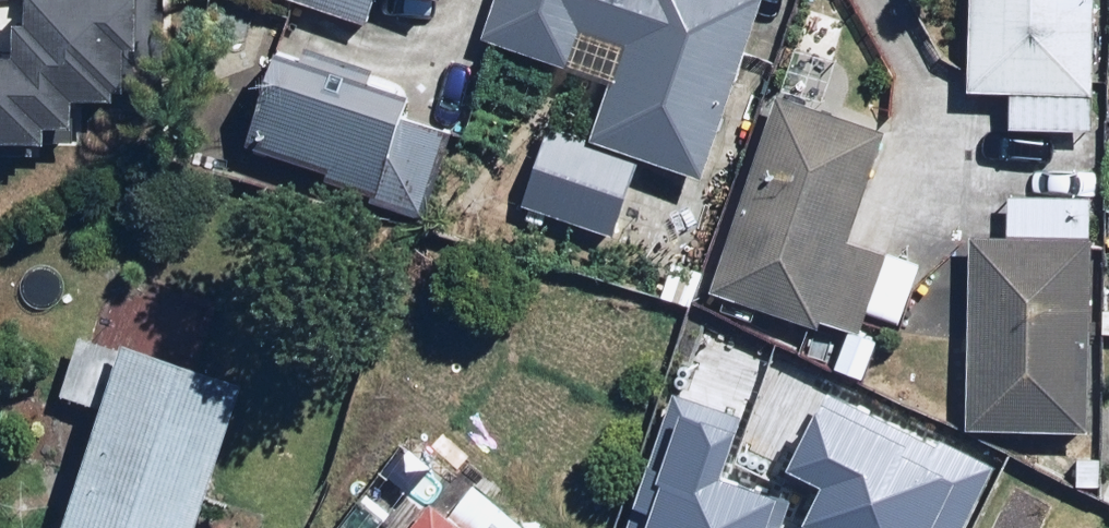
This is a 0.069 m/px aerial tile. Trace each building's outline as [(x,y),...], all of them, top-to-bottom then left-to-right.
[(37,149),(37,131),(92,132),(93,89),(174,91),(175,0),(36,0),(36,7),(22,6),(21,43),(0,43),(0,148),(37,149)] [(365,23),(372,0),(293,0),(365,23)] [(763,0),(492,0),(479,39),(611,83),(592,140),(550,126),(524,206),(619,238),(643,167),(700,187),(763,0)] [(1096,0),(972,0),(969,87),(1011,89),(1009,129),(1092,132),(1096,0)] [(294,56),(278,51),(244,153),(425,213),(449,140),(402,125),(412,96),(366,81),(370,69),(298,45),(294,56)] [(879,126),(772,93),(708,296),(808,327),(854,342),(883,253),(843,240),(879,126)] [(1086,434),(1092,200),(1001,198),(1000,242),(971,241),(967,431),(1086,434)] [(234,386),(200,376),(217,317),(88,278),(52,397),(103,413),(68,527),(191,527),(234,386)] [(618,527),(772,527),(766,526),(780,482),(723,464),(745,395),(668,371),(618,527)] [(796,463),(822,475),(806,509),(847,527),(967,527),(997,462),(831,386),(796,463)] [(413,448),(349,527),(513,527),(413,448)]
